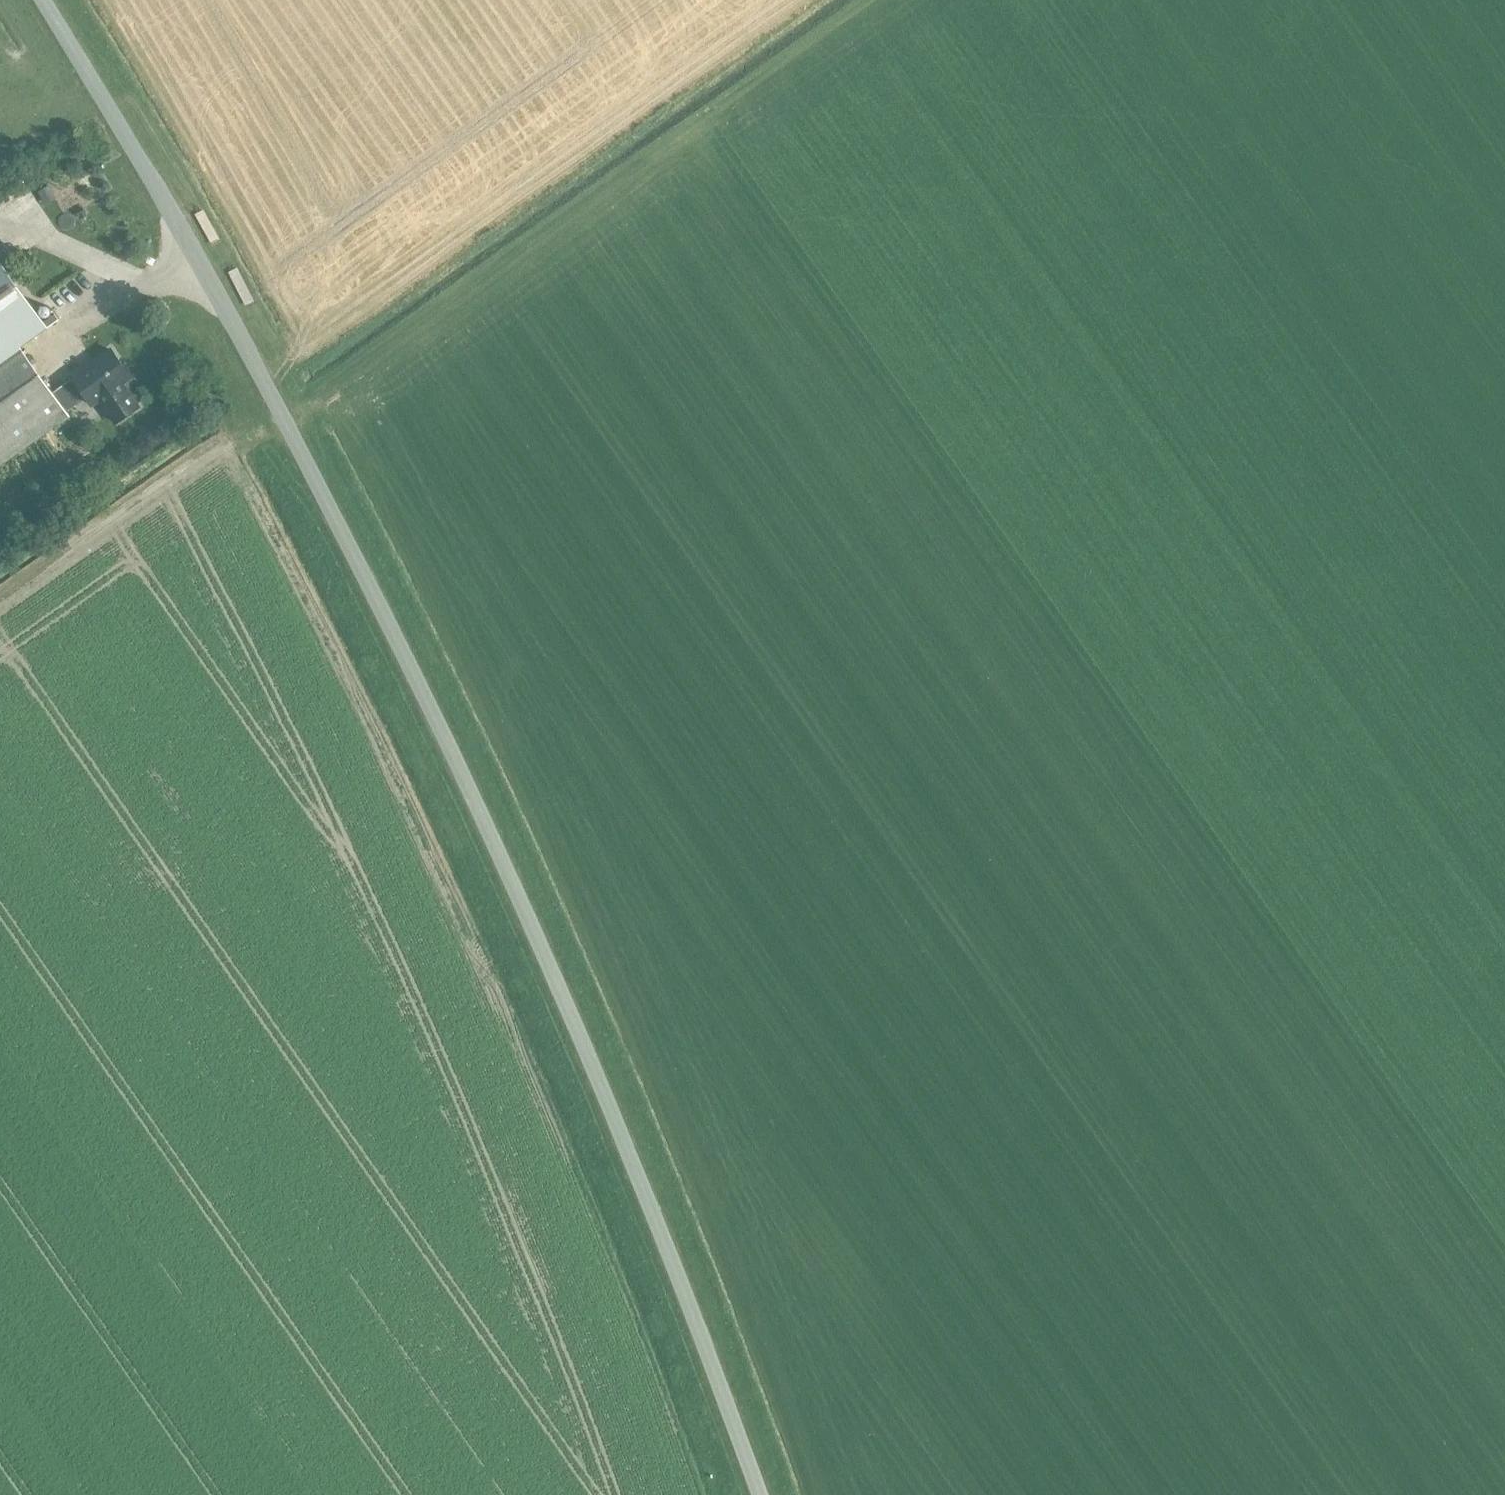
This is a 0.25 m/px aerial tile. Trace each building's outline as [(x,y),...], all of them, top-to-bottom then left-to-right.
[(49,185),(39,191),(46,201),(55,195),(49,185)] [(65,412),(51,393),(19,347),(47,327),(0,261),(0,464),(68,416),(65,412)] [(73,378),(51,393),(65,412),(87,397),(92,404),(99,399),(116,422),(139,406),(122,383),(130,377),(111,349),(79,371),(78,369),(71,374),(73,378)]
